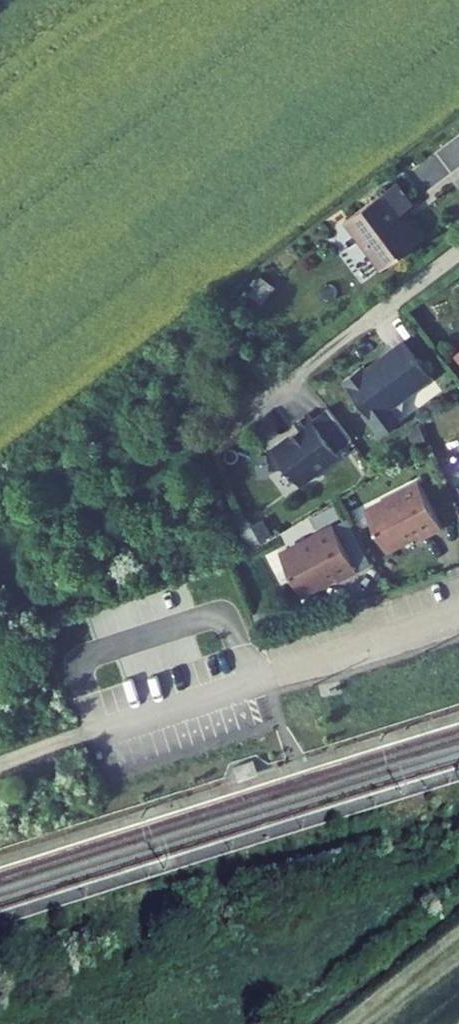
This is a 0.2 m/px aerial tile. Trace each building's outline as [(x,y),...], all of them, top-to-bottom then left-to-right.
[(354,205),(313,238),(331,261),(334,259),(355,285),(390,257),(368,229),(372,226),(354,205)] [(407,342),(346,386),(385,439),(405,425),(396,411),(437,382),(407,342)] [(317,423),(275,450),(299,487),(341,460),(317,423)] [(418,480),(366,509),(388,548),(422,529),(424,533),(442,523),(418,480)] [(333,523),(281,553),(303,592),(336,573),(339,576),(357,566),(333,523)]
